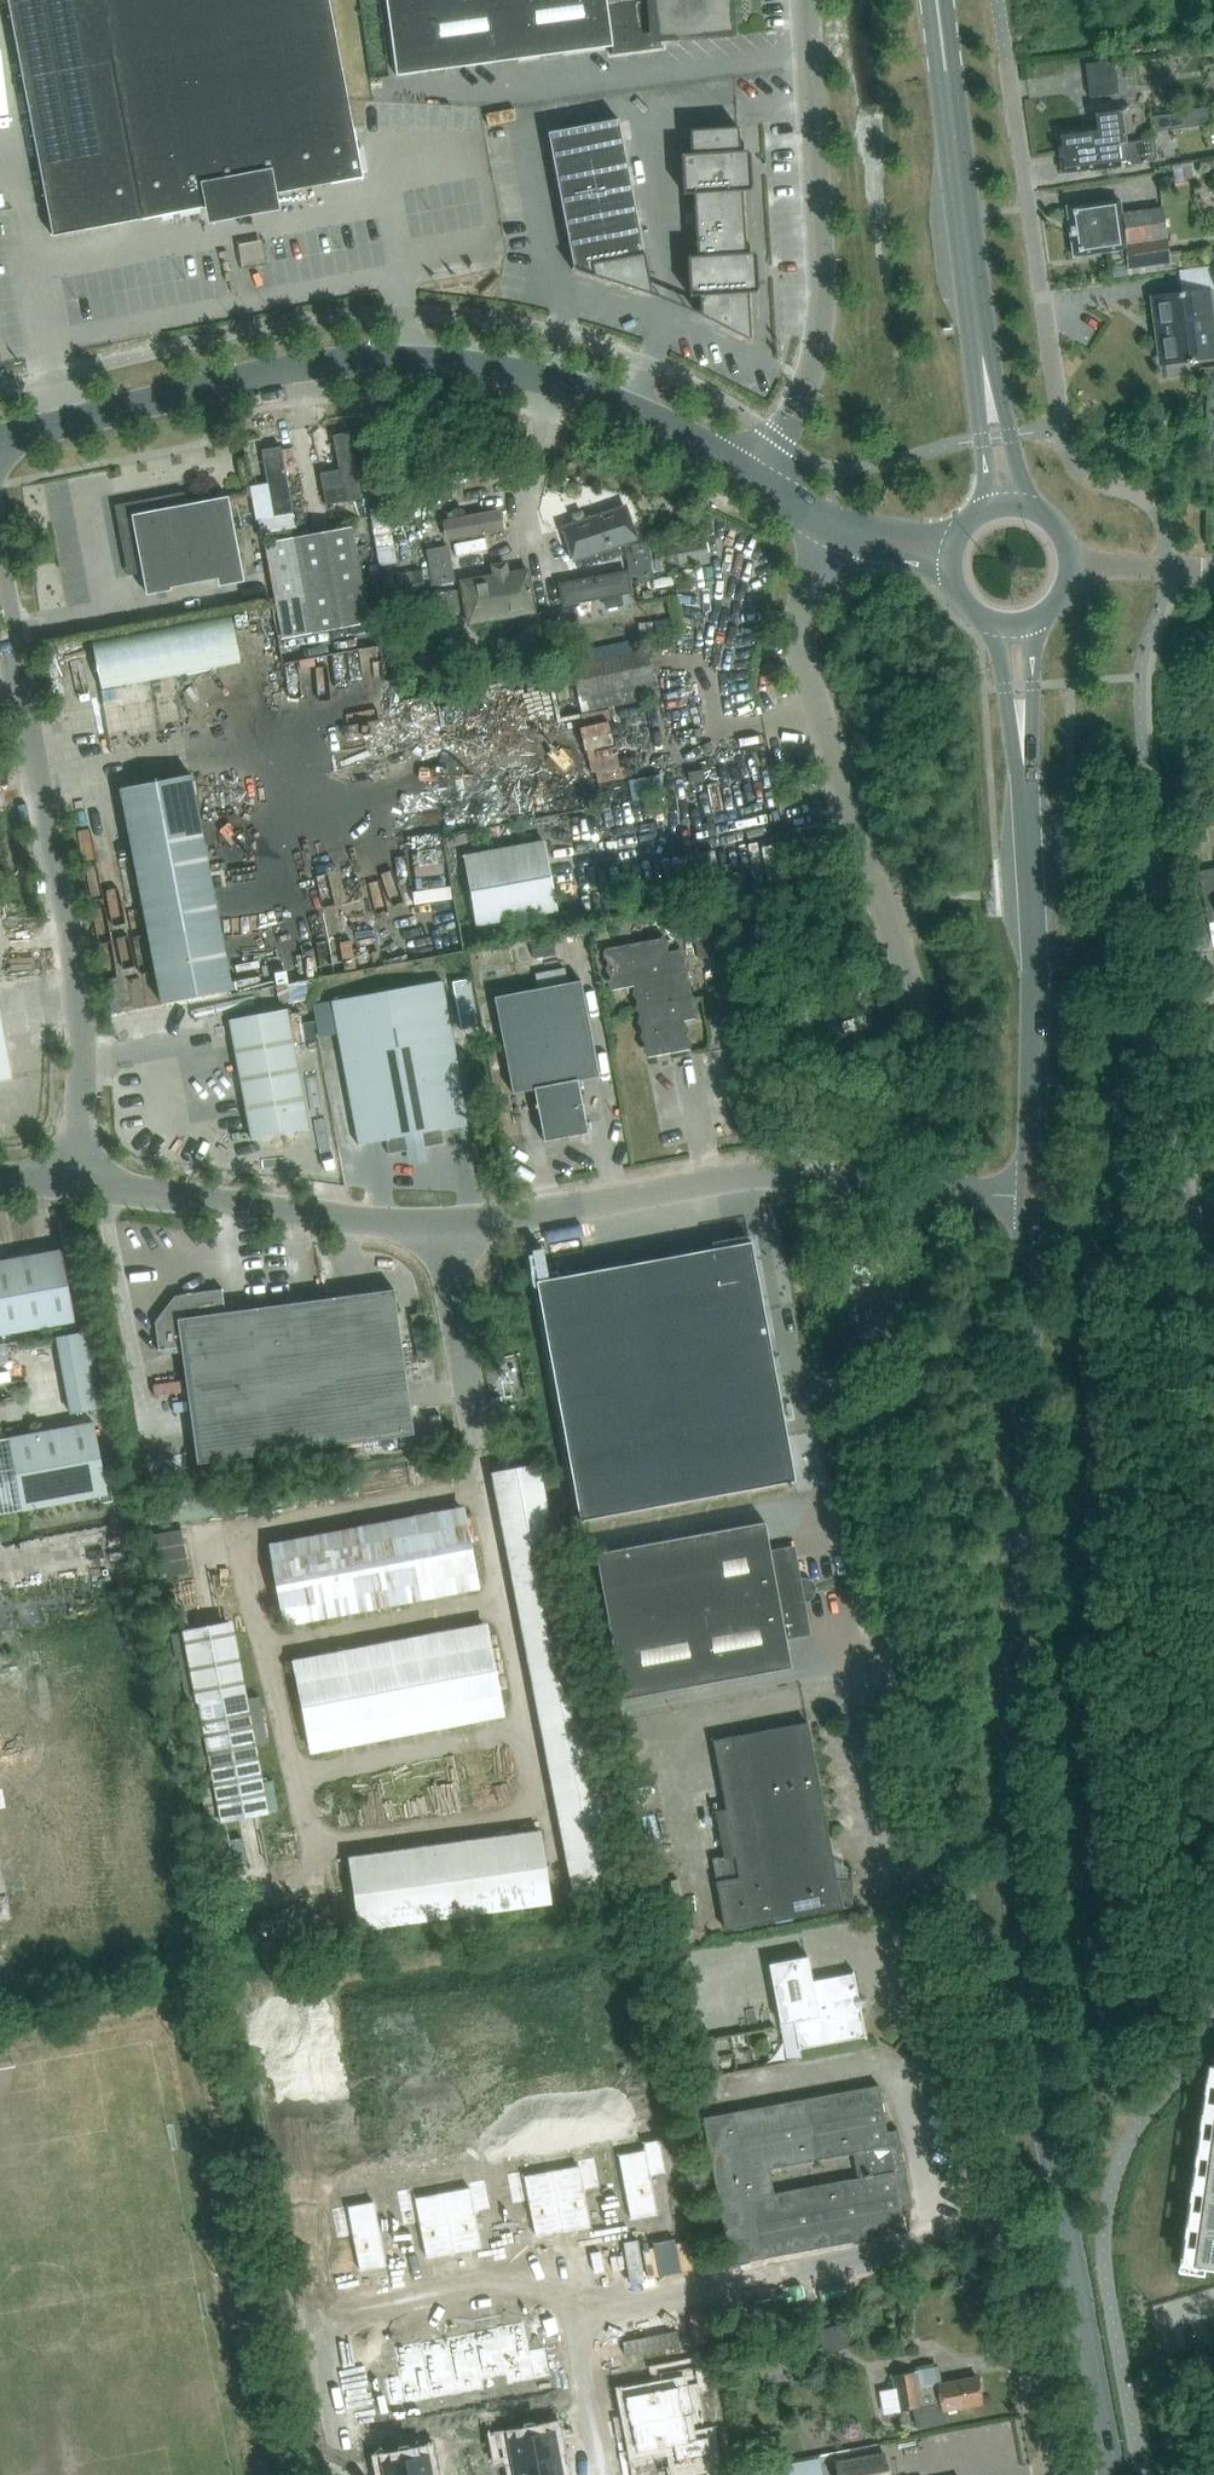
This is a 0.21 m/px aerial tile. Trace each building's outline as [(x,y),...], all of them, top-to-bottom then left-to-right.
[(215,205),(216,212),(268,202),(267,196),(302,189),(302,190),(363,178),(354,129),(353,129),(329,0),(8,0),(53,236),(215,205)] [(396,76),(612,47),(613,53),(610,54),(610,55),(663,48),(663,47),(661,47),(660,41),(733,31),(729,0),(386,0),(396,76)] [(1115,60),(1085,64),(1090,98),(1120,94),(1115,60)] [(1184,128),(1182,110),(1172,112),(1172,114),(1153,116),(1155,129),(1155,132),(1184,128)] [(1059,152),(1126,143),(1122,112),(1092,116),(1094,127),(1057,132),(1059,152)] [(619,119),(548,132),(548,133),(556,176),(563,213),(564,220),(572,264),(573,267),(572,267),(572,269),(652,294),(643,250),(635,207),(627,163),(619,119)] [(751,341),(738,127),(690,130),(691,154),(681,154),(684,194),(693,194),(697,256),(687,257),(690,297),(700,296),(701,313),(697,311),(696,313),(751,341)] [(1126,143),(1059,152),(1063,174),(1121,165),(1121,163),(1127,162),(1134,169),(1154,166),(1158,159),(1155,139),(1126,143)] [(1118,201),(1067,208),(1074,256),(1125,249),(1128,268),(1170,263),(1163,211),(1127,215),(1126,207),(1119,208),(1118,201)] [(1206,290),(1154,296),(1162,363),(1213,356),(1206,290)] [(350,454),(334,457),(345,519),(362,516),(350,454)] [(272,469),(256,472),(267,534),(284,531),(272,469)] [(563,496),(568,480),(555,476),(550,491),(563,496)] [(184,493),(115,505),(126,564),(140,561),(142,573),(143,572),(146,592),(217,578),(218,581),(243,577),(228,496),(186,504),(184,493)] [(507,505),(437,518),(440,534),(453,532),(456,548),(469,545),(466,529),(510,521),(507,505)] [(636,540),(624,506),(563,527),(574,561),(636,540)] [(281,639),(311,633),(369,623),(351,527),(294,537),(263,543),(281,639)] [(704,534),(651,543),(657,572),(709,562),(704,534)] [(627,547),(630,564),(648,561),(645,544),(627,547)] [(428,551),(434,585),(452,581),(446,548),(428,551)] [(651,577),(648,561),(630,564),(633,580),(651,577)] [(627,569),(561,581),(565,599),(631,587),(627,569)] [(382,577),(387,602),(425,595),(421,570),(382,577)] [(528,570),(461,582),(468,625),(535,613),(528,570)] [(454,592),(436,595),(440,613),(457,610),(454,592)] [(621,595),(603,599),(605,609),(623,606),(621,595)] [(229,616),(87,638),(95,687),(236,664),(229,616)] [(670,619),(657,621),(659,635),(672,633),(670,619)] [(656,696),(646,650),(573,665),(583,712),(656,696)] [(578,726),(584,749),(610,741),(604,718),(578,726)] [(191,774),(120,788),(162,1004),(232,990),(191,774)] [(1208,842),(1204,823),(1185,826),(1188,845),(1208,842)] [(477,924),(557,909),(544,842),(465,857),(477,924)] [(1198,871),(1206,912),(1213,910),(1213,868),(1198,871)] [(716,907),(690,911),(694,935),(699,959),(724,954),(716,907)] [(615,922),(616,933),(631,931),(629,921),(615,922)] [(529,935),(534,958),(556,954),(552,931),(529,935)] [(686,1044),(688,1044),(682,1015),(693,1013),(682,955),(668,958),(665,943),(606,954),(611,984),(633,980),(647,1052),(686,1044)] [(568,983),(565,968),(535,974),(538,988),(568,983)] [(461,1030),(478,1026),(469,979),(452,982),(461,1030)] [(599,1076),(581,980),(568,983),(538,988),(494,997),(513,1093),(534,1089),(544,1141),(588,1133),(578,1081),(599,1076)] [(442,981),(332,1001),(359,1144),(386,1139),(389,1154),(408,1150),(408,1155),(426,1152),(425,1147),(444,1143),(441,1129),(469,1124),(442,981)] [(310,1128),(287,1008),(229,1019),(252,1139),(310,1128)] [(796,1011),(798,1023),(810,1021),(808,1009),(796,1011)] [(12,1078),(0,1013),(0,1081),(12,1078)] [(305,1039),(317,1037),(314,1021),(302,1023),(305,1039)] [(336,1032),(322,1035),(327,1071),(342,1069),(336,1032)] [(580,1520),(795,1481),(773,1358),(780,1357),(780,1355),(772,1356),(751,1242),(728,1246),(726,1239),(725,1239),(726,1246),(536,1281),(580,1520)] [(0,1260),(0,1320),(3,1334),(75,1321),(61,1249),(0,1260)] [(260,1381),(259,1370),(251,1308),(226,1312),(222,1288),(221,1288),(221,1291),(176,1297),(157,1322),(160,1348),(157,1348),(158,1350),(181,1347),(187,1391),(260,1381)] [(322,1299),(332,1369),(332,1371),(404,1361),(394,1289),(322,1299)] [(260,1381),(332,1371),(332,1369),(322,1299),(251,1308),(259,1370),(260,1381)] [(95,1354),(61,1360),(71,1413),(105,1407),(95,1354)] [(404,1361),(332,1371),(342,1443),(414,1434),(404,1361)] [(342,1443),(332,1371),(260,1381),(187,1391),(197,1463),(342,1443)] [(0,1439),(0,1514),(100,1496),(101,1503),(113,1501),(111,1488),(106,1488),(94,1422),(0,1439)] [(537,1459),(490,1467),(552,1823),(576,1819),(555,1699),(562,1697),(551,1633),(558,1632),(556,1618),(545,1620),(533,1550),(552,1547),(537,1459)] [(463,1508),(264,1535),(275,1620),(474,1593),(463,1508)] [(609,1626),(706,1608),(801,1590),(793,1548),(771,1552),(765,1522),(596,1552),(609,1626)] [(801,1590),(706,1608),(609,1626),(622,1698),(791,1668),(786,1638),(809,1634),(801,1590)] [(227,1622),(184,1630),(198,1701),(222,1823),(262,1815),(239,1694),(241,1693),(227,1622)] [(300,1747),(499,1719),(486,1624),(287,1652),(300,1747)] [(850,1870),(851,1881),(836,1880),(806,1724),(714,1741),(735,1854),(712,1859),(717,1882),(726,1931),(842,1909),(841,1909),(851,1907),(851,1916),(852,1916),(852,1870),(850,1870)] [(348,1861),(227,1880),(237,1943),(358,1927),(348,1861)] [(679,1884),(652,1889),(665,1956),(692,1951),(679,1884)] [(801,2051),(866,2038),(867,2040),(868,2040),(862,2008),(866,2001),(859,1996),(855,1972),(853,1973),(854,1975),(814,1983),(809,1958),(770,1966),(789,2059),(802,2057),(801,2051)] [(681,2042),(688,2078),(720,2072),(713,2036),(681,2042)] [(884,2110),(881,2088),(875,2089),(806,2101),(793,2103),(704,2119),(730,2266),(761,2260),(818,2250),(875,2240),(906,2235),(902,2208),(912,2206),(900,2133),(889,2135),(884,2110)] [(1193,2265),(1205,2267),(1213,2268),(1213,2112),(1193,2265)] [(647,2158),(620,2163),(631,2216),(659,2210),(652,2173),(667,2170),(661,2140),(644,2143),(647,2158)] [(580,2172),(553,2178),(563,2230),(592,2225),(584,2188),(600,2185),(594,2155),(577,2158),(580,2172)] [(523,2169),(506,2173),(512,2202),(528,2199),(535,2236),(563,2230),(553,2178),(526,2183),(523,2169)] [(471,2194),(444,2200),(455,2252),(483,2247),(476,2210),(491,2207),(485,2177),(468,2180),(471,2194)] [(414,2191),(397,2195),(403,2225),(419,2221),(426,2258),(455,2252),(444,2200),(417,2205),(414,2191)] [(349,2204),(333,2208),(339,2237),(354,2234),(361,2271),(390,2265),(379,2213),(352,2218),(349,2204)] [(525,2321),(499,2327),(509,2376),(535,2370),(537,2379),(553,2376),(547,2346),(531,2349),(525,2321)] [(819,2327),(813,2329),(814,2331),(816,2340),(822,2339),(824,2347),(846,2341),(841,2324),(820,2330),(819,2330),(819,2327)] [(499,2327),(474,2332),(484,2381),(509,2376),(499,2327)] [(474,2332),(448,2337),(458,2386),(484,2381),(474,2332)] [(448,2337),(423,2342),(433,2391),(458,2386),(448,2337)] [(403,2375),(386,2379),(392,2409),(409,2405),(407,2396),(433,2391),(423,2342),(397,2347),(403,2375)] [(665,2389),(629,2397),(634,2425),(687,2415),(681,2388),(696,2385),(692,2368),(662,2374),(665,2389)] [(918,2371),(893,2376),(895,2390),(899,2411),(914,2408),(918,2427),(947,2421),(945,2410),(982,2403),(977,2377),(942,2384),(921,2388),(918,2371)] [(687,2415),(634,2425),(640,2454),(677,2446),(680,2461),(710,2455),(706,2439),(692,2442),(687,2415)] [(552,2430),(499,2440),(502,2453),(512,2451),(515,2465),(558,2457),(552,2430)] [(384,2462),(386,2474),(431,2474),(427,2454),(384,2462)] [(481,2455),(470,2457),(473,2473),(484,2471),(481,2455)] [(840,2474),(886,2474),(883,2455),(838,2463),(840,2474)] [(470,2457),(459,2459),(462,2474),(473,2473),(470,2457)] [(515,2465),(517,2474),(561,2474),(558,2457),(515,2465)] [(760,2474),(819,2474),(817,2462),(760,2472),(760,2474)]
